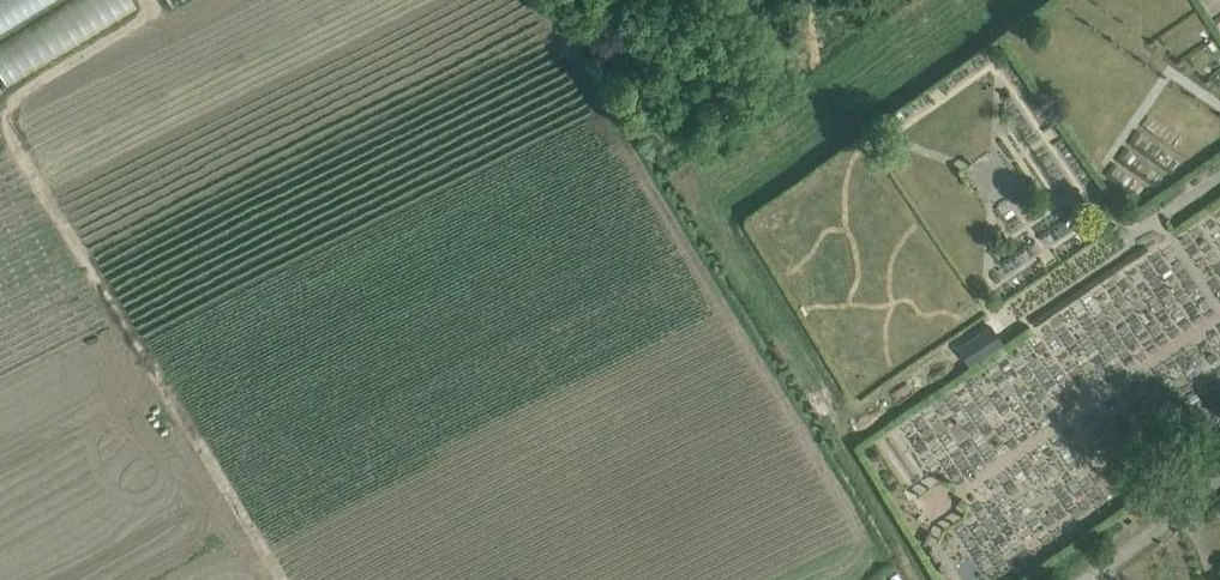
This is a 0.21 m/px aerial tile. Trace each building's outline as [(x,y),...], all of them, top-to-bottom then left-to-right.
[(1151,457),(1141,442),(1131,449),(1140,463),(1151,457)]
